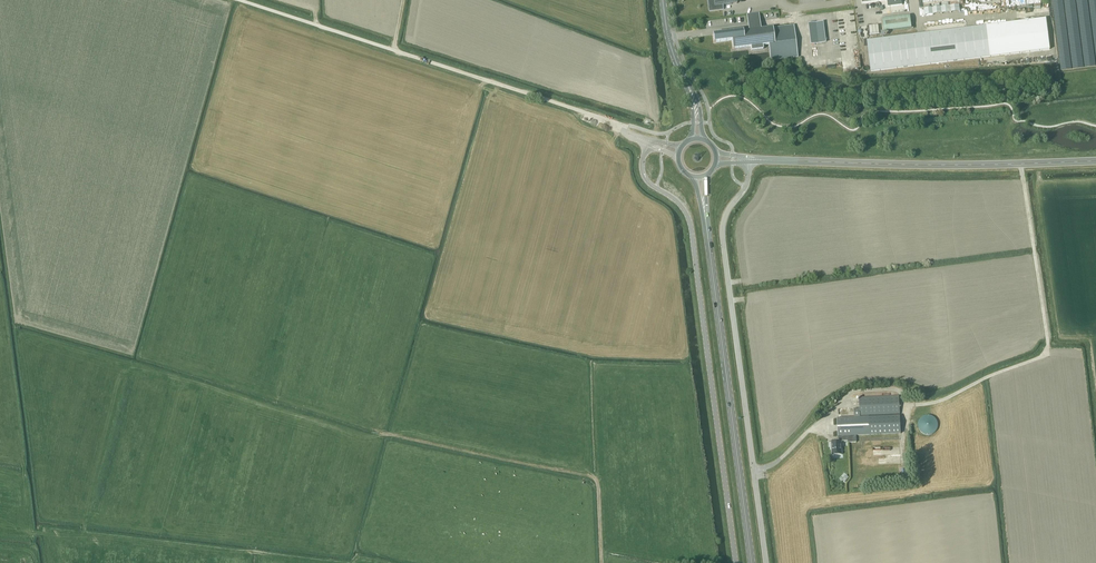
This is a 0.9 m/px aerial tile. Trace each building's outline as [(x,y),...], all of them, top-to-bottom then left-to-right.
[(710,11),(723,10),(722,6),(737,4),(737,0),(708,0),(710,11)] [(950,4),(932,7),(933,14),(952,11),(950,4)] [(747,23),(760,21),(759,13),(746,14),(747,23)] [(882,19),(884,31),(912,28),(910,15),(882,19)] [(1046,18),(867,41),(871,72),(1011,54),(1050,49),(1046,18)] [(826,43),(824,21),(810,23),(812,44),(826,43)] [(773,27),(761,29),(743,31),(713,35),(714,44),(732,41),(732,49),(750,47),(751,51),(763,49),(763,45),(768,45),(770,61),(798,57),(794,25),(773,28),(773,27)] [(869,26),(869,35),(879,33),(878,25),(869,26)] [(900,414),(899,396),(859,397),(859,409),(854,409),(854,417),(837,418),(838,437),(838,441),(831,441),(832,455),(842,455),(842,441),(848,441),(848,443),(856,442),(856,436),(869,435),(901,433),(901,415),(860,417),(860,416),(900,414)] [(938,429),(939,426),(938,424),(938,422),(937,420),(936,418),(934,417),(932,416),(929,416),(927,416),(924,417),(922,418),(921,419),(920,421),(919,423),(919,424),(918,426),(919,427),(919,429),(920,430),(920,432),(921,433),(923,434),(924,435),(926,435),(928,436),(929,436),(931,435),(933,434),(935,433),(937,431),(938,429)]
